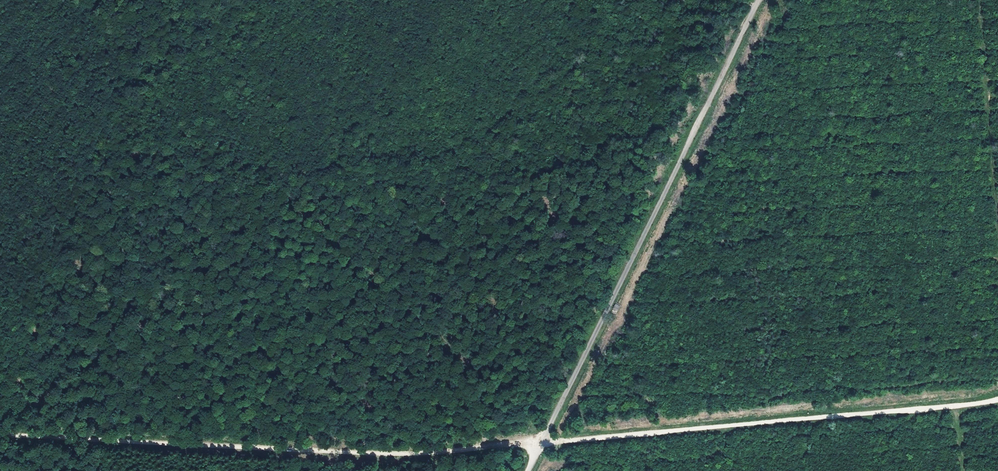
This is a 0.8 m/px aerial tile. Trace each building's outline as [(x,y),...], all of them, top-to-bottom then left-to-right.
[(611,311),(616,314),(620,305),(615,303),(611,311)]
